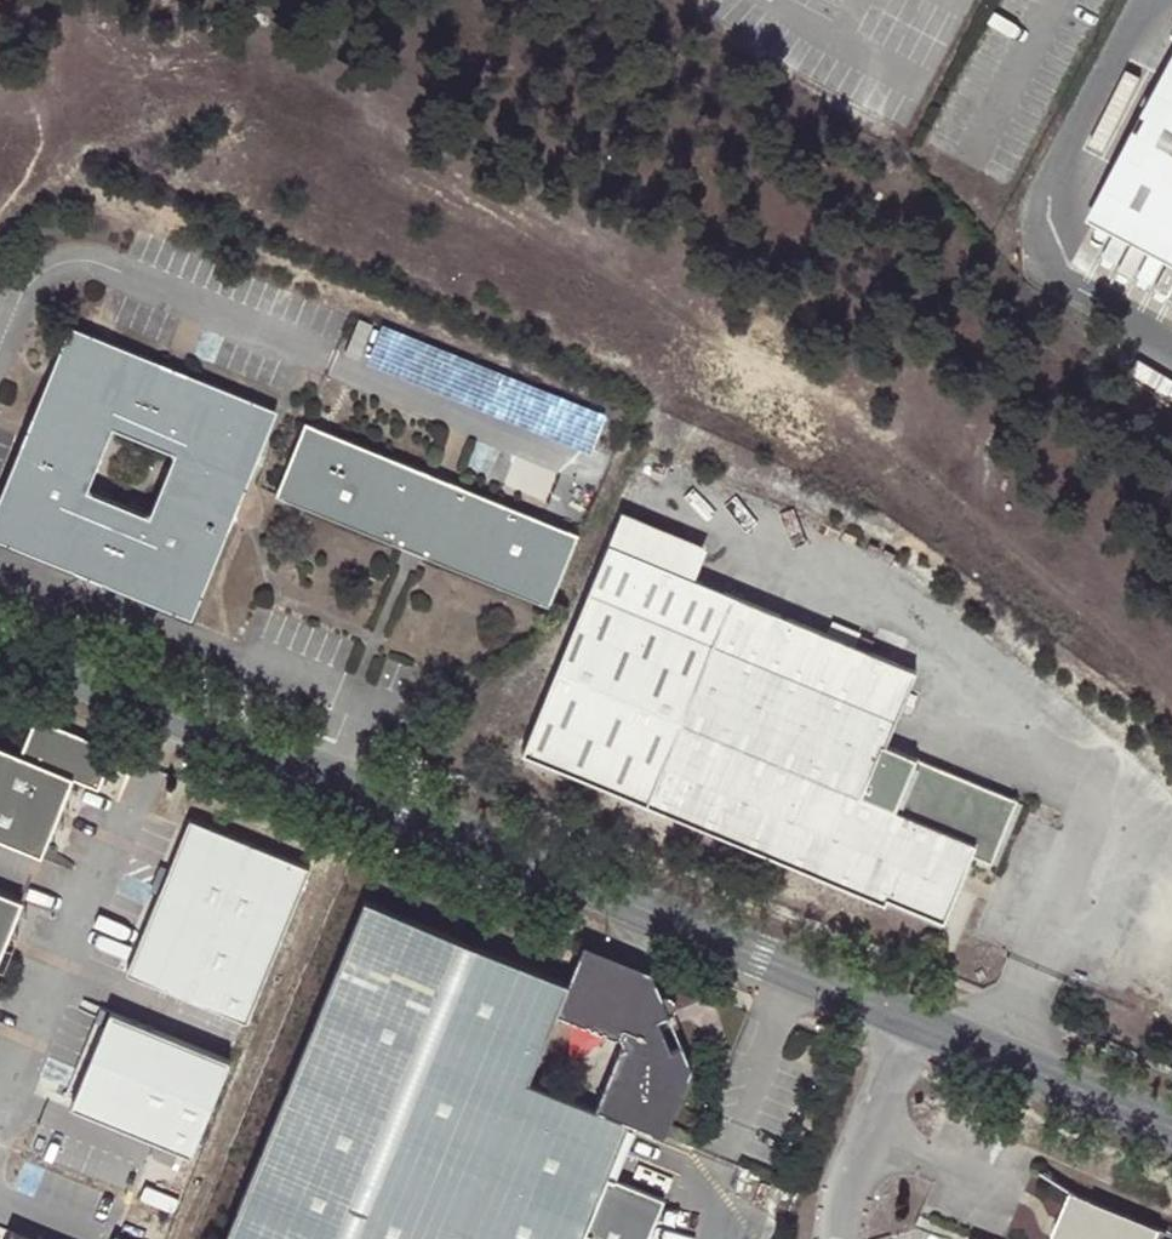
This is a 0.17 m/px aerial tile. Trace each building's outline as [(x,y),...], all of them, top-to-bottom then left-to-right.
[(1105,205),(1171,240),(1171,74),(1105,205)] [(1094,227),(1171,268),(1171,240),(1105,205),(1094,227)] [(280,406),(185,368),(181,378),(161,371),(165,359),(74,322),(34,415),(46,420),(38,440),(26,436),(0,496),(0,533),(79,566),(83,556),(103,563),(99,574),(193,613),(232,520),(223,515),(230,498),(240,501),(280,406)] [(161,371),(181,378),(185,368),(165,359),(161,371)] [(38,440),(46,420),(34,415),(26,436),(38,440)] [(277,492),(405,543),(409,534),(430,542),(426,552),(553,603),(575,550),(583,532),(455,479),(451,490),(429,482),(433,470),(308,418),(277,492)] [(429,482),(451,490),(455,479),(433,470),(429,482)] [(230,498),(223,515),(232,520),(240,501),(230,498)] [(621,510),(608,541),(692,576),(705,545),(621,510)] [(405,543),(426,552),(430,542),(409,534),(405,543)] [(608,541),(520,751),(883,902),(885,897),(942,921),(969,854),(990,863),(1016,799),(883,743),(914,668),(692,576),(608,541)] [(103,563),(83,556),(79,566),(99,574),(103,563)] [(62,789),(70,792),(73,783),(99,793),(118,745),(39,716),(23,756),(0,746),(0,842),(42,859),(46,848),(39,845),(62,789)] [(62,789),(39,845),(46,848),(70,792),(62,789)] [(129,976),(247,1026),(312,874),(193,824),(129,976)] [(18,917),(23,904),(0,894),(0,939),(11,914),(18,917)] [(636,1039),(616,1046),(594,1103),(528,1076),(555,1010),(614,1033),(669,1011),(652,969),(582,940),(566,980),(364,897),(222,1238),(577,1238),(627,1119),(636,1121),(663,1133),(690,1064),(681,1041),(661,1052),(636,1039)] [(0,939),(0,958),(18,917),(11,914),(0,939)] [(594,1103),(616,1046),(614,1033),(555,1010),(528,1076),(594,1103)] [(614,1033),(616,1046),(636,1039),(661,1052),(681,1041),(669,1011),(614,1033)] [(232,1065),(112,1016),(73,1109),(192,1159),(232,1065)] [(636,1121),(627,1119),(577,1238),(588,1238),(636,1121)] [(1159,1227),(1069,1189),(1048,1238),(1154,1238),(1159,1227)] [(13,1229),(9,1238),(38,1238),(13,1229)]
